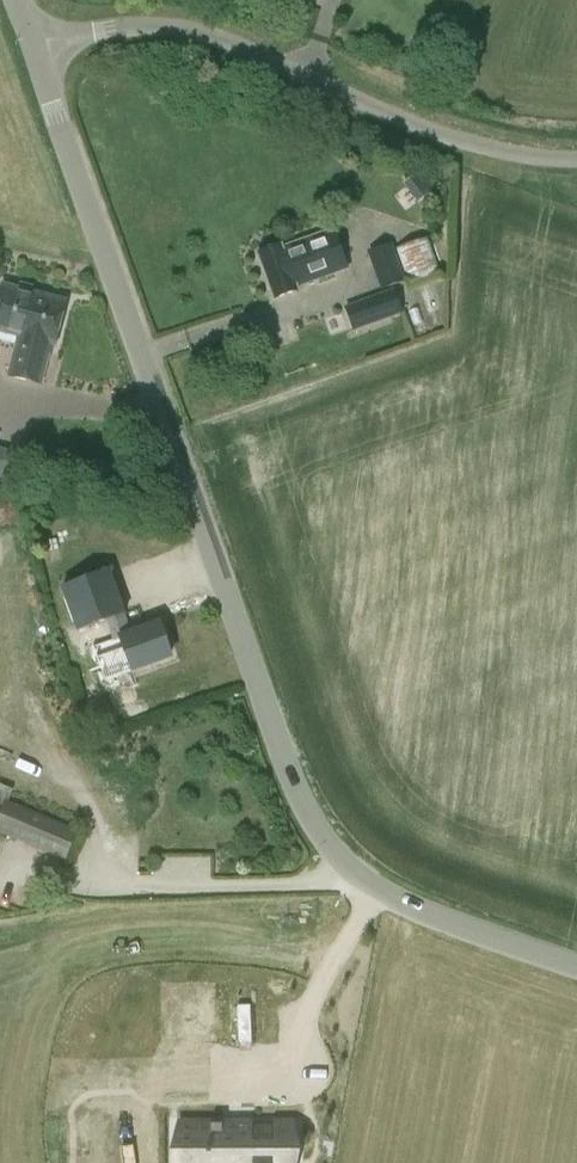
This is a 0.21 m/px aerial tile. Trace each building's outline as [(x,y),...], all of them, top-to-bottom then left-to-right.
[(335,233),(285,251),(284,248),(260,256),(275,299),(299,291),(297,287),(348,269),(335,233)] [(399,249),(412,285),(440,274),(427,238),(399,249)] [(381,289),(405,280),(393,245),(368,253),(381,289)] [(56,345),(67,301),(3,285),(0,297),(0,331),(17,336),(7,377),(43,386),(50,354),(54,355),(56,345)] [(394,291),(347,308),(354,329),(402,312),(394,291)] [(9,480),(19,452),(0,445),(0,477),(9,480)] [(114,641),(122,638),(133,669),(170,655),(158,625),(135,633),(111,569),(61,588),(77,632),(107,621),(114,641)] [(66,863),(77,834),(8,802),(0,817),(0,834),(66,863)] [(227,1045),(225,995),(161,997),(162,1031),(183,1030),(183,1047),(227,1045)] [(260,1040),(265,1008),(252,1006),(246,1038),(260,1040)] [(178,1162),(293,1162),(293,1127),(178,1127),(178,1162)]
